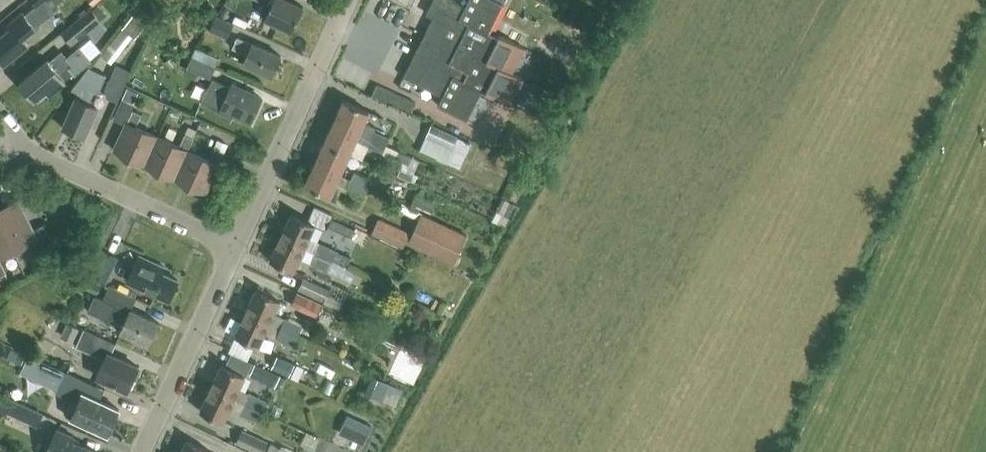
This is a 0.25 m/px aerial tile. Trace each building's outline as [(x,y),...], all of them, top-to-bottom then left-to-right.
[(36,6),(24,16),(22,14),(9,24),(12,27),(0,37),(0,57),(5,63),(28,45),(22,37),(43,21),(42,19),(54,10),(46,0),(31,0),(36,6)] [(303,7),(288,0),(259,0),(271,5),(264,20),(292,32),(303,7)] [(525,47),(500,35),(499,37),(489,33),(504,3),(498,0),(468,0),(465,6),(452,0),(435,0),(432,5),(439,9),(404,77),(441,96),(437,105),(441,107),(468,120),(474,107),(483,90),(511,104),(524,78),(512,72),(525,47)] [(88,32),(102,20),(100,19),(106,14),(98,4),(62,33),(71,45),(88,32)] [(136,17),(133,14),(124,27),(127,29),(137,37),(146,24),(136,17)] [(228,38),(234,25),(216,16),(209,29),(228,38)] [(271,76),(280,55),(253,43),(252,45),(238,38),(233,49),(247,55),(243,63),(271,76)] [(147,45),(140,58),(150,64),(157,51),(147,45)] [(49,61),(21,83),(35,100),(47,91),(50,95),(66,82),(65,81),(90,62),(78,46),(65,56),(63,53),(51,63),(49,61)] [(209,79),(214,68),(192,58),(184,74),(195,80),(198,73),(209,79)] [(117,101),(131,71),(118,65),(104,95),(117,101)] [(106,75),(88,67),(72,90),(79,93),(77,98),(76,98),(63,127),(85,137),(98,107),(89,103),(94,91),(98,93),(106,75)] [(230,85),(230,86),(213,79),(210,86),(208,85),(201,103),(219,110),(218,112),(231,118),(233,114),(250,121),(257,107),(261,99),(230,85)] [(372,94),(411,112),(415,102),(377,84),(372,94)] [(127,87),(122,97),(133,103),(138,93),(127,87)] [(340,107),(333,121),(385,145),(389,136),(363,124),(368,112),(343,101),(340,107)] [(145,164),(158,136),(137,126),(143,115),(134,111),(129,123),(128,122),(115,151),(145,164)] [(385,145),(333,121),(324,142),(350,154),(356,140),(382,152),(385,145)] [(459,168),(470,145),(429,126),(419,148),(437,156),(436,158),(459,168)] [(193,138),(197,130),(190,127),(186,135),(193,138)] [(175,178),(193,138),(186,135),(181,146),(158,136),(145,164),(175,178)] [(195,139),(193,138),(175,178),(207,193),(220,164),(219,164),(225,152),(216,148),(211,160),(189,150),(195,139)] [(218,140),(215,148),(216,148),(225,152),(228,145),(218,140)] [(340,174),(350,154),(324,142),(314,163),(340,174)] [(477,146),(467,177),(505,189),(515,158),(477,146)] [(331,195),(337,181),(340,174),(314,163),(305,183),(331,195)] [(352,168),(348,178),(366,186),(370,177),(352,168)] [(348,178),(344,188),(361,196),(366,186),(348,178)] [(0,211),(0,220),(15,251),(30,244),(37,258),(56,249),(45,225),(34,230),(19,201),(0,211)] [(424,213),(409,244),(453,264),(467,234),(424,213)] [(291,214),(281,237),(332,261),(333,260),(346,266),(350,258),(337,252),(309,239),(316,225),(291,214)] [(348,240),(354,228),(332,218),(327,230),(348,240)] [(7,273),(0,259),(15,251),(0,220),(0,277),(7,273)] [(378,220),(372,232),(403,247),(408,234),(378,220)] [(281,237),(270,260),(295,271),(301,258),(328,270),(332,261),(281,237)] [(106,281),(117,257),(103,251),(92,275),(106,281)] [(136,264),(128,282),(141,288),(169,300),(178,280),(162,273),(165,266),(140,255),(136,264)] [(332,261),(328,270),(359,285),(363,275),(346,267),(332,261)] [(96,293),(100,283),(84,276),(79,286),(96,293)] [(305,277),(299,289),(324,301),(329,289),(305,277)] [(109,285),(103,299),(94,295),(88,311),(108,320),(111,315),(125,322),(120,332),(149,345),(159,323),(130,310),(136,297),(109,285)] [(257,290),(246,313),(298,336),(300,332),(302,327),(274,315),(280,301),(257,290)] [(316,317),(323,303),(298,291),(291,305),(316,317)] [(298,336),(246,313),(236,336),(259,346),(265,334),(293,347),(298,336)] [(85,326),(88,319),(80,316),(77,323),(85,326)] [(73,341),(80,328),(67,322),(61,335),(73,341)] [(116,344),(83,329),(75,346),(105,360),(97,377),(127,390),(138,366),(112,354),(116,344)] [(289,375),(294,363),(269,352),(264,364),(289,375)] [(284,377),(256,363),(248,376),(278,389),(284,377)] [(221,365),(211,388),(262,412),(266,401),(239,389),(245,376),(221,365)] [(59,387),(56,394),(65,398),(72,401),(65,415),(72,418),(108,434),(119,408),(93,396),(97,386),(66,372),(59,387)] [(262,412),(211,388),(200,411),(224,422),(230,409),(257,421),(262,412)] [(11,399),(5,396),(0,393),(0,412),(5,414),(7,412),(35,427),(41,415),(11,399)] [(372,424),(359,419),(351,439),(363,444),(372,424)] [(99,451),(71,439),(73,435),(57,428),(46,451),(99,451)] [(268,441),(242,428),(236,442),(258,451),(263,451),(268,441)] [(306,432),(301,445),(313,450),(319,438),(306,432)] [(181,451),(209,451),(186,441),(181,451)] [(284,449),(271,443),(267,451),(283,451),(284,449)]
